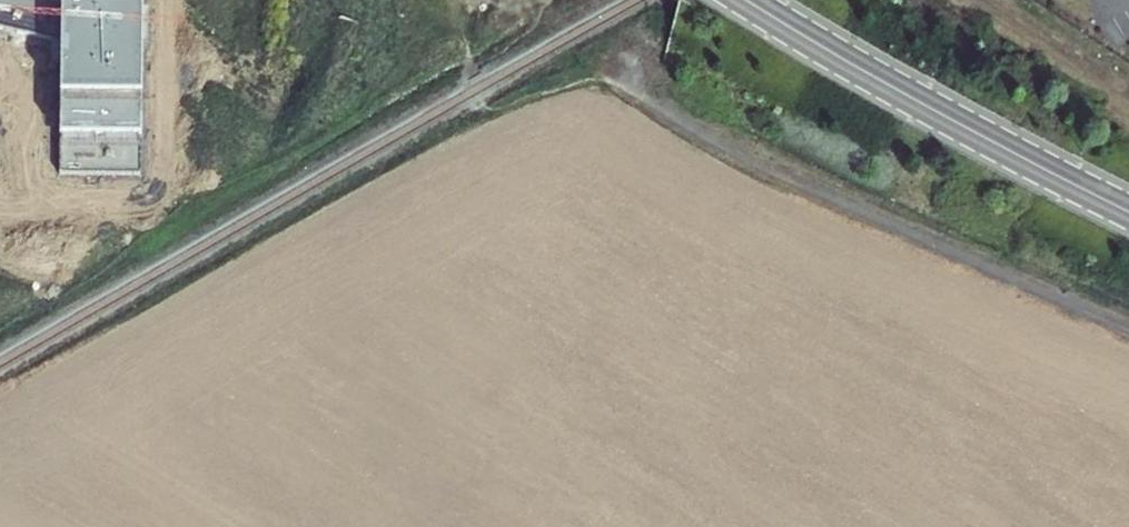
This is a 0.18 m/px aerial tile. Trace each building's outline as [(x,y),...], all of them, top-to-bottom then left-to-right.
[(60,172),(141,172),(143,0),(62,0),(60,172)]
